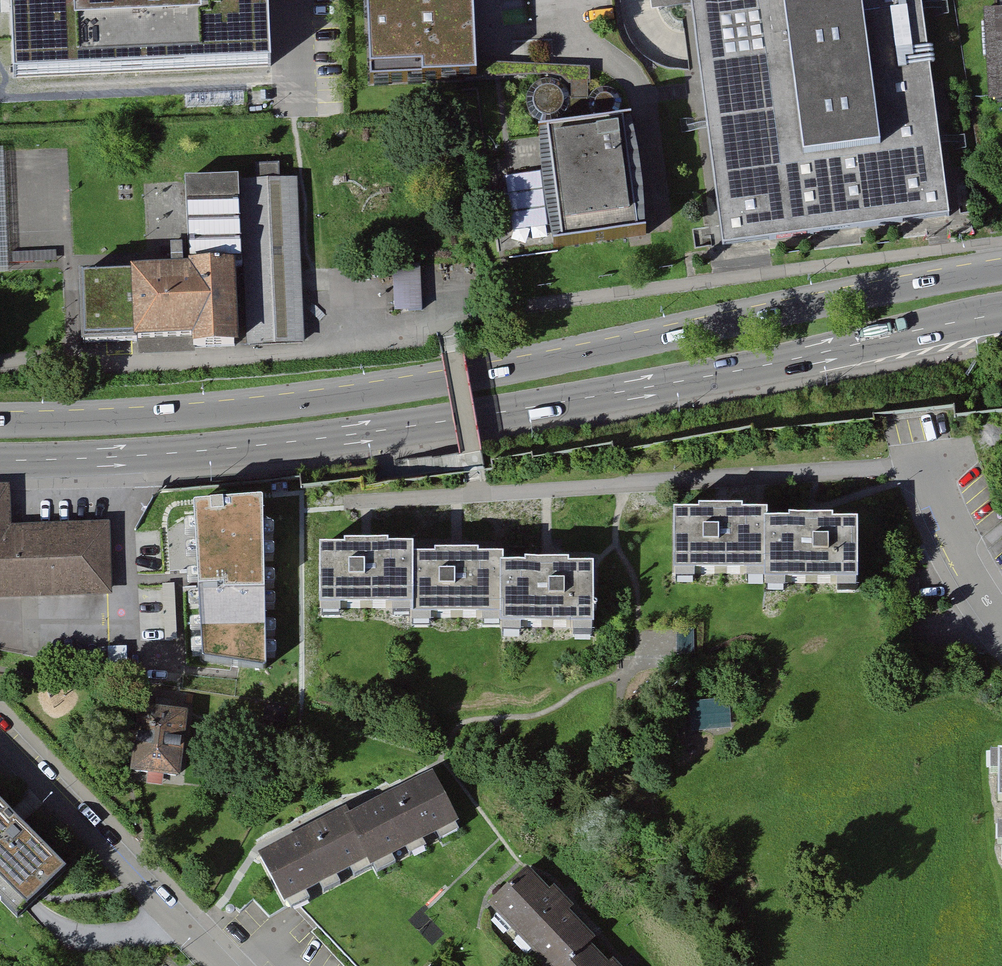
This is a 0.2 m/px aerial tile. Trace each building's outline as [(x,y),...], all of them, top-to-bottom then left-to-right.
[(15,77),(266,65),(263,0),(11,0),(15,77)] [(474,77),(472,0),(367,0),(370,80),(474,77)] [(920,0),(650,0),(652,12),(693,8),(722,247),(948,216),(920,0)] [(984,7),(991,97),(1001,97),(1001,6),(984,7)] [(618,132),(544,140),(555,245),(629,237),(618,132)] [(81,276),(84,341),(194,336),(195,347),(304,342),(301,266),(297,178),(280,179),(279,163),(255,164),(255,180),(185,184),(188,249),(171,250),(172,272),(81,276)] [(56,251),(9,253),(10,269),(57,267),(56,251)] [(392,267),(395,312),(423,310),(420,265),(392,267)] [(11,527),(10,486),(0,487),(0,527),(11,527)] [(263,500),(194,505),(202,660),(265,669),(263,500)] [(762,525),(762,515),(675,515),(676,581),(763,581),(762,525)] [(0,527),(0,601),(113,597),(112,522),(11,527),(0,527)] [(857,525),(762,525),(763,581),(763,592),(857,592),(857,525)] [(413,561),(413,551),(387,551),(387,548),(345,548),(345,551),(320,551),(320,617),(340,617),(340,612),(393,612),(393,617),(413,617),(413,561)] [(500,571),(500,561),(478,561),(478,557),(435,557),(435,561),(413,561),(413,617),(413,627),(430,626),(430,621),(483,621),(483,627),(500,627),(500,571)] [(593,636),(593,570),(568,571),(568,567),(525,567),(525,571),(500,571),(500,627),(501,637),(520,636),(520,631),(573,631),(573,636),(593,636)] [(191,711),(139,705),(131,773),(182,779),(191,711)] [(694,728),(732,728),(732,705),(694,705),(694,728)] [(992,759),(992,807),(1000,807),(1000,851),(1001,851),(1001,759),(992,759)] [(279,913),(455,823),(431,776),(347,819),(343,811),(251,858),(279,913)] [(17,923),(65,874),(13,821),(0,807),(0,906),(17,923)] [(592,947),(601,938),(529,864),(484,908),(541,965),(610,965),(592,947)]
